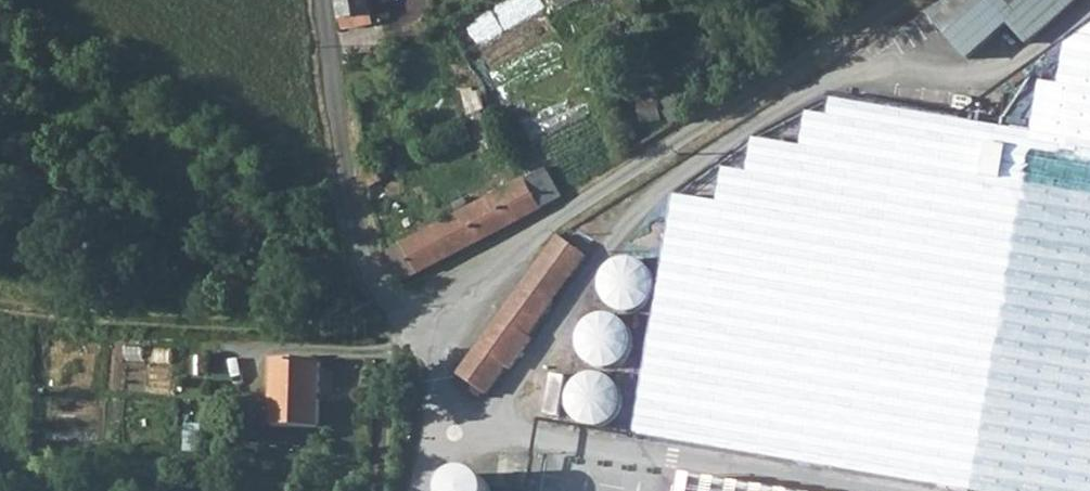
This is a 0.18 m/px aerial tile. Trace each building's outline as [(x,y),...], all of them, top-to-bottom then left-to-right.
[(345,38),(374,32),(367,0),(339,0),(339,4),(345,38)] [(1047,27),(1025,0),(950,0),(933,15),(968,57),(1009,23),(1027,44),(1047,27)] [(1047,27),(1079,0),(1025,0),(1047,27)] [(681,199),(641,433),(974,490),(1089,490),(1089,37),(1050,65),(1036,130),(830,90),(681,199)] [(679,123),(697,110),(680,83),(662,94),(660,90),(638,102),(647,118),(662,109),(665,103),(668,103),(679,123)] [(370,187),(381,184),(379,169),(367,172),(370,187)] [(564,197),(551,171),(470,212),(391,252),(404,284),(479,246),(551,205),(564,197)] [(563,241),(527,288),(462,372),(477,385),(473,392),(483,399),(510,366),(514,367),(537,336),(534,331),(591,256),(566,238),(563,241)] [(602,282),(619,299),(636,282),(620,265),(602,282)] [(594,366),(633,354),(621,315),(582,327),(594,366)] [(325,372),(280,370),(275,434),(320,436),(325,372)] [(479,468),(447,488),(449,490),(493,490),(479,468)] [(690,474),(687,490),(789,490),(690,474)]
